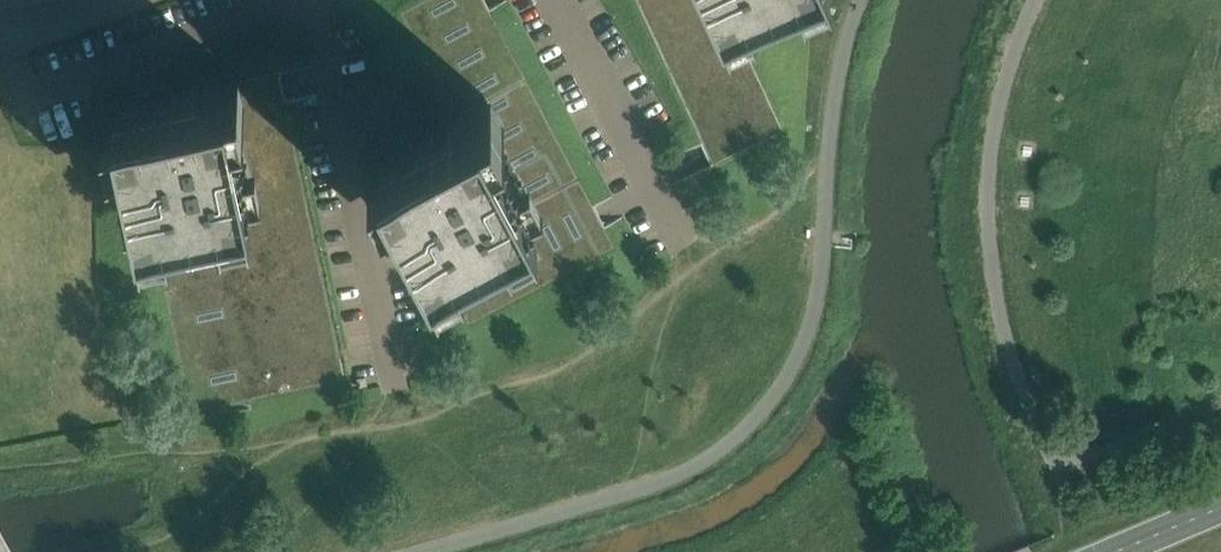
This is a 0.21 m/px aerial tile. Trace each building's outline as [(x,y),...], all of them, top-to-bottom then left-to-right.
[(490,12),(485,0),(425,0),(400,13),(455,116),(479,103),(533,205),(432,258),(469,326),(617,248),(607,230),(596,208),(490,12)] [(724,0),(635,0),(704,148),(712,166),(785,133),(724,0)] [(287,106),(286,100),(281,77),(280,71),(227,83),(250,189),(147,211),(190,414),(346,380),(343,363),(321,262),(318,252),(299,161),(296,147),(287,106)] [(250,189),(227,83),(226,77),(159,92),(114,101),(138,213),(147,211),(250,189)] [(455,116),(430,129),(377,157),(431,258),(432,258),(533,205),(479,103),(455,116)]
